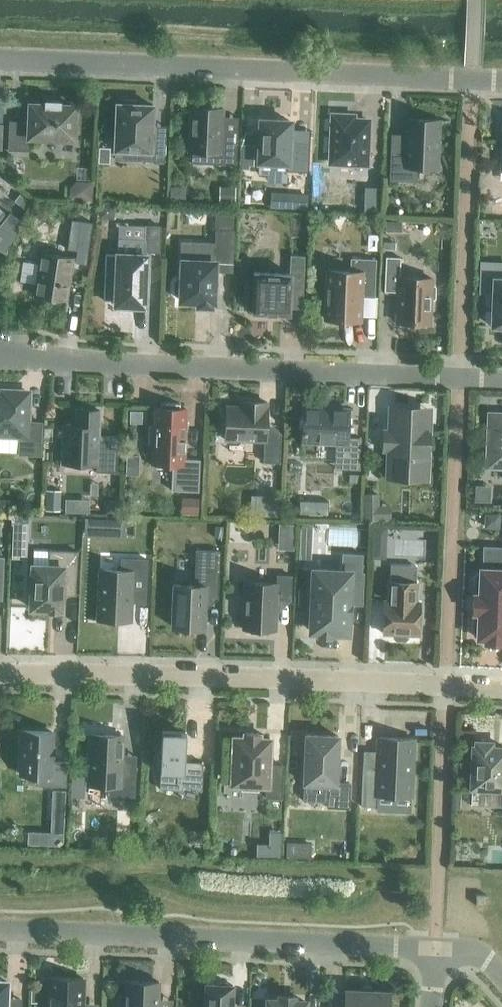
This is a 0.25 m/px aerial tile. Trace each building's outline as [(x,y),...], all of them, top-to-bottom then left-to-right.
[(165,135),(151,135),(153,105),(136,104),(137,100),(121,99),(121,104),(117,103),(115,149),(138,150),(137,160),(164,161),(165,135)] [(30,136),(73,138),(74,106),(59,105),(60,101),(45,100),(45,105),(30,104),(30,122),(10,121),(8,149),(30,150),(30,136)] [(237,141),(221,140),(223,108),(191,107),(189,151),(220,152),(220,164),(236,165),(237,141)] [(330,163),(366,164),(368,120),(353,120),(353,116),(332,115),(330,163)] [(287,163),(287,171),(308,172),(309,142),(289,141),(290,121),(287,121),(284,118),(276,118),(273,120),(260,120),(258,162),(287,163)] [(437,167),(439,121),(439,120),(406,119),(405,136),(403,139),(402,146),(392,145),(390,180),(416,181),(416,166),(437,167)] [(170,186),(169,202),(185,202),(185,187),(170,186)] [(287,193),(287,208),(306,209),(306,194),(287,193)] [(19,194),(14,200),(24,208),(29,202),(19,194)] [(5,252),(19,221),(10,214),(0,226),(0,250),(5,252)] [(145,251),(159,252),(160,226),(146,225),(145,251)] [(74,248),(89,250),(92,230),(78,227),(74,248)] [(214,270),(232,271),(233,231),(216,230),(214,262),(182,260),(181,279),(178,279),(175,282),(175,292),(177,294),(181,295),(180,300),(199,301),(198,305),(210,306),(211,302),(213,302),(214,270)] [(34,295),(66,300),(73,258),(40,253),(34,295)] [(140,288),(145,288),(146,255),(117,254),(115,305),(139,306),(140,288)] [(286,313),(286,314),(289,314),(289,311),(290,287),(303,288),(304,256),(290,255),(289,273),(288,273),(288,274),(256,272),(254,272),(253,274),(254,274),(252,309),(252,312),(255,312),(286,313)] [(436,287),(432,284),(432,279),(399,277),(400,257),(386,256),(384,291),(397,292),(396,322),(430,323),(431,301),(435,299),(436,287)] [(237,258),(236,280),(244,280),(244,258),(237,258)] [(361,285),(374,285),(375,260),(351,259),(351,271),(327,270),(325,319),(360,320),(361,285)] [(494,278),(493,291),(485,291),(484,306),(492,307),(492,326),(501,326),(501,278),(494,278)] [(27,422),(28,392),(11,391),(11,395),(0,395),(0,435),(20,436),(19,454),(40,455),(41,423),(27,422)] [(280,434),(266,433),(267,402),(240,401),(240,406),(226,406),(225,439),(265,441),(264,461),(279,462),(280,434)] [(186,409),(179,408),(180,404),(165,403),(161,402),(161,408),(155,407),(154,426),(149,426),(148,444),(153,444),(152,463),(155,463),(155,467),(156,467),(172,468),(171,490),(198,491),(200,459),(184,459),(184,450),(185,450),(185,449),(184,449),(184,441),(185,441),(185,439),(186,409)] [(361,437),(347,437),(348,409),(304,407),(302,441),(335,443),(335,459),(345,459),(344,469),(359,469),(361,437)] [(118,436),(98,435),(100,410),(77,409),(76,426),(63,426),(61,462),(96,464),(96,472),(116,472),(118,436)] [(499,413),(496,415),(491,415),(490,438),(486,442),(485,464),(489,468),(501,468),(501,413),(499,413)] [(389,468),(425,469),(427,418),(391,416),(391,431),(386,431),(385,448),(390,448),(389,468)] [(349,474),(349,483),(360,483),(360,474),(349,474)] [(46,490),(45,510),(60,510),(60,490),(46,490)] [(365,494),(364,520),(378,520),(379,494),(365,494)] [(182,497),(182,514),(198,514),(198,498),(182,497)] [(107,500),(106,512),(119,512),(119,500),(107,500)] [(484,513),(484,527),(499,528),(499,514),(484,513)] [(11,515),(11,525),(12,525),(12,540),(27,540),(28,522),(28,515),(11,515)] [(85,518),(84,535),(102,536),(103,518),(85,518)] [(300,523),(299,558),(311,559),(312,523),(300,523)] [(279,524),(279,535),(293,535),(294,524),(279,524)] [(375,528),(375,538),(387,538),(387,528),(375,528)] [(501,639),(501,548),(486,547),(483,547),(483,549),(484,549),(483,569),(481,568),(480,571),(481,571),(481,573),(477,573),(474,576),(473,587),(476,590),(480,591),(480,595),(476,595),(473,597),(472,609),(475,612),(479,612),(479,616),(475,616),(472,619),(472,630),(474,633),(478,633),(478,635),(478,638),(480,638),(501,639)] [(62,595),(75,595),(77,551),(49,550),(48,566),(32,565),(31,608),(48,609),(50,609),(57,609),(59,609),(61,609),(62,595)] [(205,597),(218,598),(219,550),(195,550),(194,585),(173,584),(172,626),(204,627),(205,597)] [(364,573),(361,572),(362,555),(343,554),(342,572),(314,570),(313,588),(309,588),(308,608),(312,608),(311,630),(317,631),(317,635),(332,636),(332,631),(347,632),(348,613),(349,613),(349,602),(361,602),(361,604),(362,604),(364,573)] [(134,596),(145,596),(147,559),(121,558),(120,570),(99,569),(97,619),(130,621),(131,601),(134,598),(134,596)] [(276,599),(290,600),(291,576),(277,575),(277,583),(245,582),(243,628),(250,628),(250,632),(267,633),(268,629),(275,629),(276,599)] [(420,602),(416,602),(417,582),(389,581),(388,601),(384,600),(383,633),(393,634),(393,637),(396,640),(405,640),(407,638),(407,634),(418,635),(420,602)] [(296,612),(296,624),(306,624),(306,612),(296,612)] [(67,762),(51,761),(52,732),(23,731),(21,775),(38,775),(38,785),(66,786),(67,762)] [(162,731),(161,756),(158,756),(154,769),(160,769),(159,789),(182,790),(184,786),(200,791),(202,791),(203,761),(185,761),(186,732),(162,731)] [(282,765),(268,765),(270,738),(259,738),(259,733),(245,732),(245,737),(234,737),(232,783),(241,783),(241,789),(258,790),(258,784),(266,785),(266,797),(281,797),(282,765)] [(125,758),(122,755),(123,736),(90,734),(87,784),(108,785),(108,795),(134,796),(135,761),(124,761),(125,758)] [(350,783),(336,782),(338,736),(306,734),(304,782),(328,783),(327,795),(336,796),(336,807),(349,808),(350,783)] [(376,795),(412,797),(414,739),(378,737),(376,770),(362,770),(361,806),(376,806),(376,795)] [(490,747),(490,742),(476,742),(476,746),(473,746),(471,791),(501,792),(501,748),(490,747)] [(72,776),(71,796),(84,796),(85,776),(72,776)] [(52,789),(51,832),(64,833),(65,790),(52,789)] [(287,842),(286,856),(311,857),(311,843),(287,842)] [(487,905),(487,895),(476,894),(476,905),(487,905)] [(49,1006),(82,1006),(84,978),(50,977),(49,1006)] [(20,1006),(6,1005),(7,981),(3,981),(0,978),(0,1006),(20,1006)] [(159,981),(126,980),(125,994),(123,994),(121,996),(120,1006),(121,1006),(158,1006),(159,981)] [(232,985),(229,985),(226,981),(220,981),(217,984),(206,983),(205,1006),(231,1006),(232,985)] [(389,991),(372,991),(372,990),(371,990),(371,991),(363,990),(362,990),(345,990),(345,1006),(389,1006),(389,991)]
